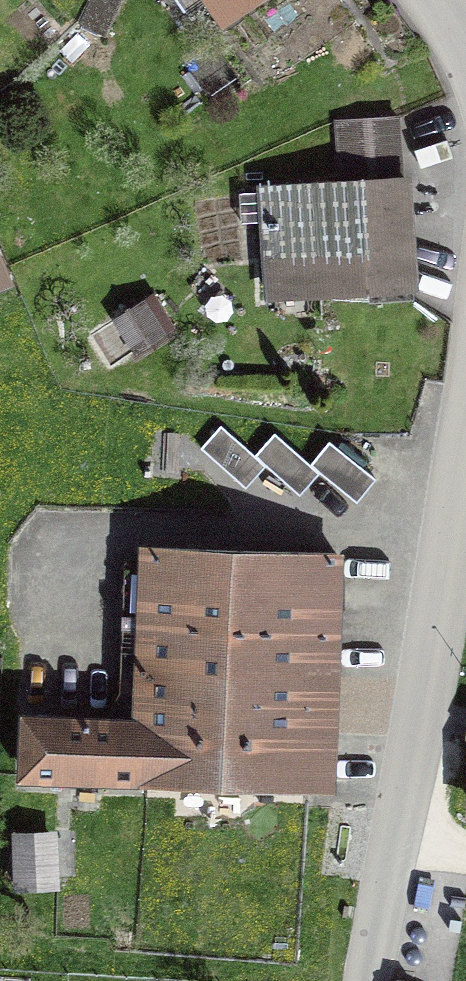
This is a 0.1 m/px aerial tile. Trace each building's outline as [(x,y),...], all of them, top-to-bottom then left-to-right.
[(81,20),(103,30),(118,0),(90,0),(81,20)] [(188,13),(207,0),(179,0),(188,13)] [(224,20),(252,0),(210,0),(224,20)] [(341,181),(401,177),(397,117),(337,121),(341,181)] [(272,298),(412,288),(404,177),(401,177),(341,181),(264,187),(265,191),(239,193),(242,223),(267,221),(272,298)] [(9,279),(0,258),(0,283),(9,279)] [(221,426),(201,448),(246,488),(265,465),(255,456),(221,426)] [(275,433),(255,456),(265,465),(299,495),(319,472),(311,465),(275,433)] [(329,441),(311,465),(319,472),(357,502),(376,479),(329,441)] [(308,779),(331,780),(332,726),(310,725),(312,671),(333,672),(335,553),(144,547),(134,723),(25,716),(22,775),(308,785),(308,779)] [(15,886),(57,885),(56,841),(14,842),(15,886)]
